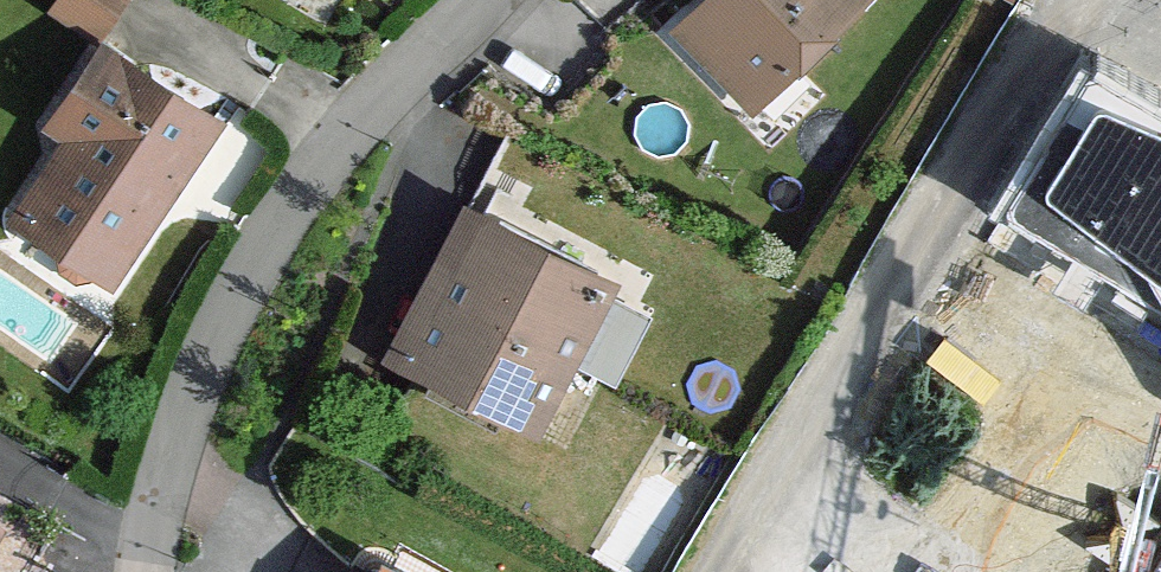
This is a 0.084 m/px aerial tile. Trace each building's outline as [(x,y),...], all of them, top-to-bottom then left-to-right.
[(54,14),(95,39),(114,9),(120,0),(63,0),(54,14)] [(683,31),(750,97),(783,57),(791,63),(855,0),(713,0),(683,31)] [(75,226),(111,251),(143,207),(156,189),(166,195),(217,120),(105,50),(58,120),(75,133),(21,217),(64,245),(75,226)] [(1112,77),(1068,148),(1051,138),(1020,193),(1160,280),(1160,106),(1112,77)] [(444,284),(408,354),(535,420),(567,357),(603,288),(605,284),(479,218),(444,284)] [(75,226),(64,245),(98,269),(111,251),(75,226)] [(650,312),(603,288),(567,357),(614,381),(650,312)] [(398,549),(387,570),(385,571),(440,571),(398,549)]
